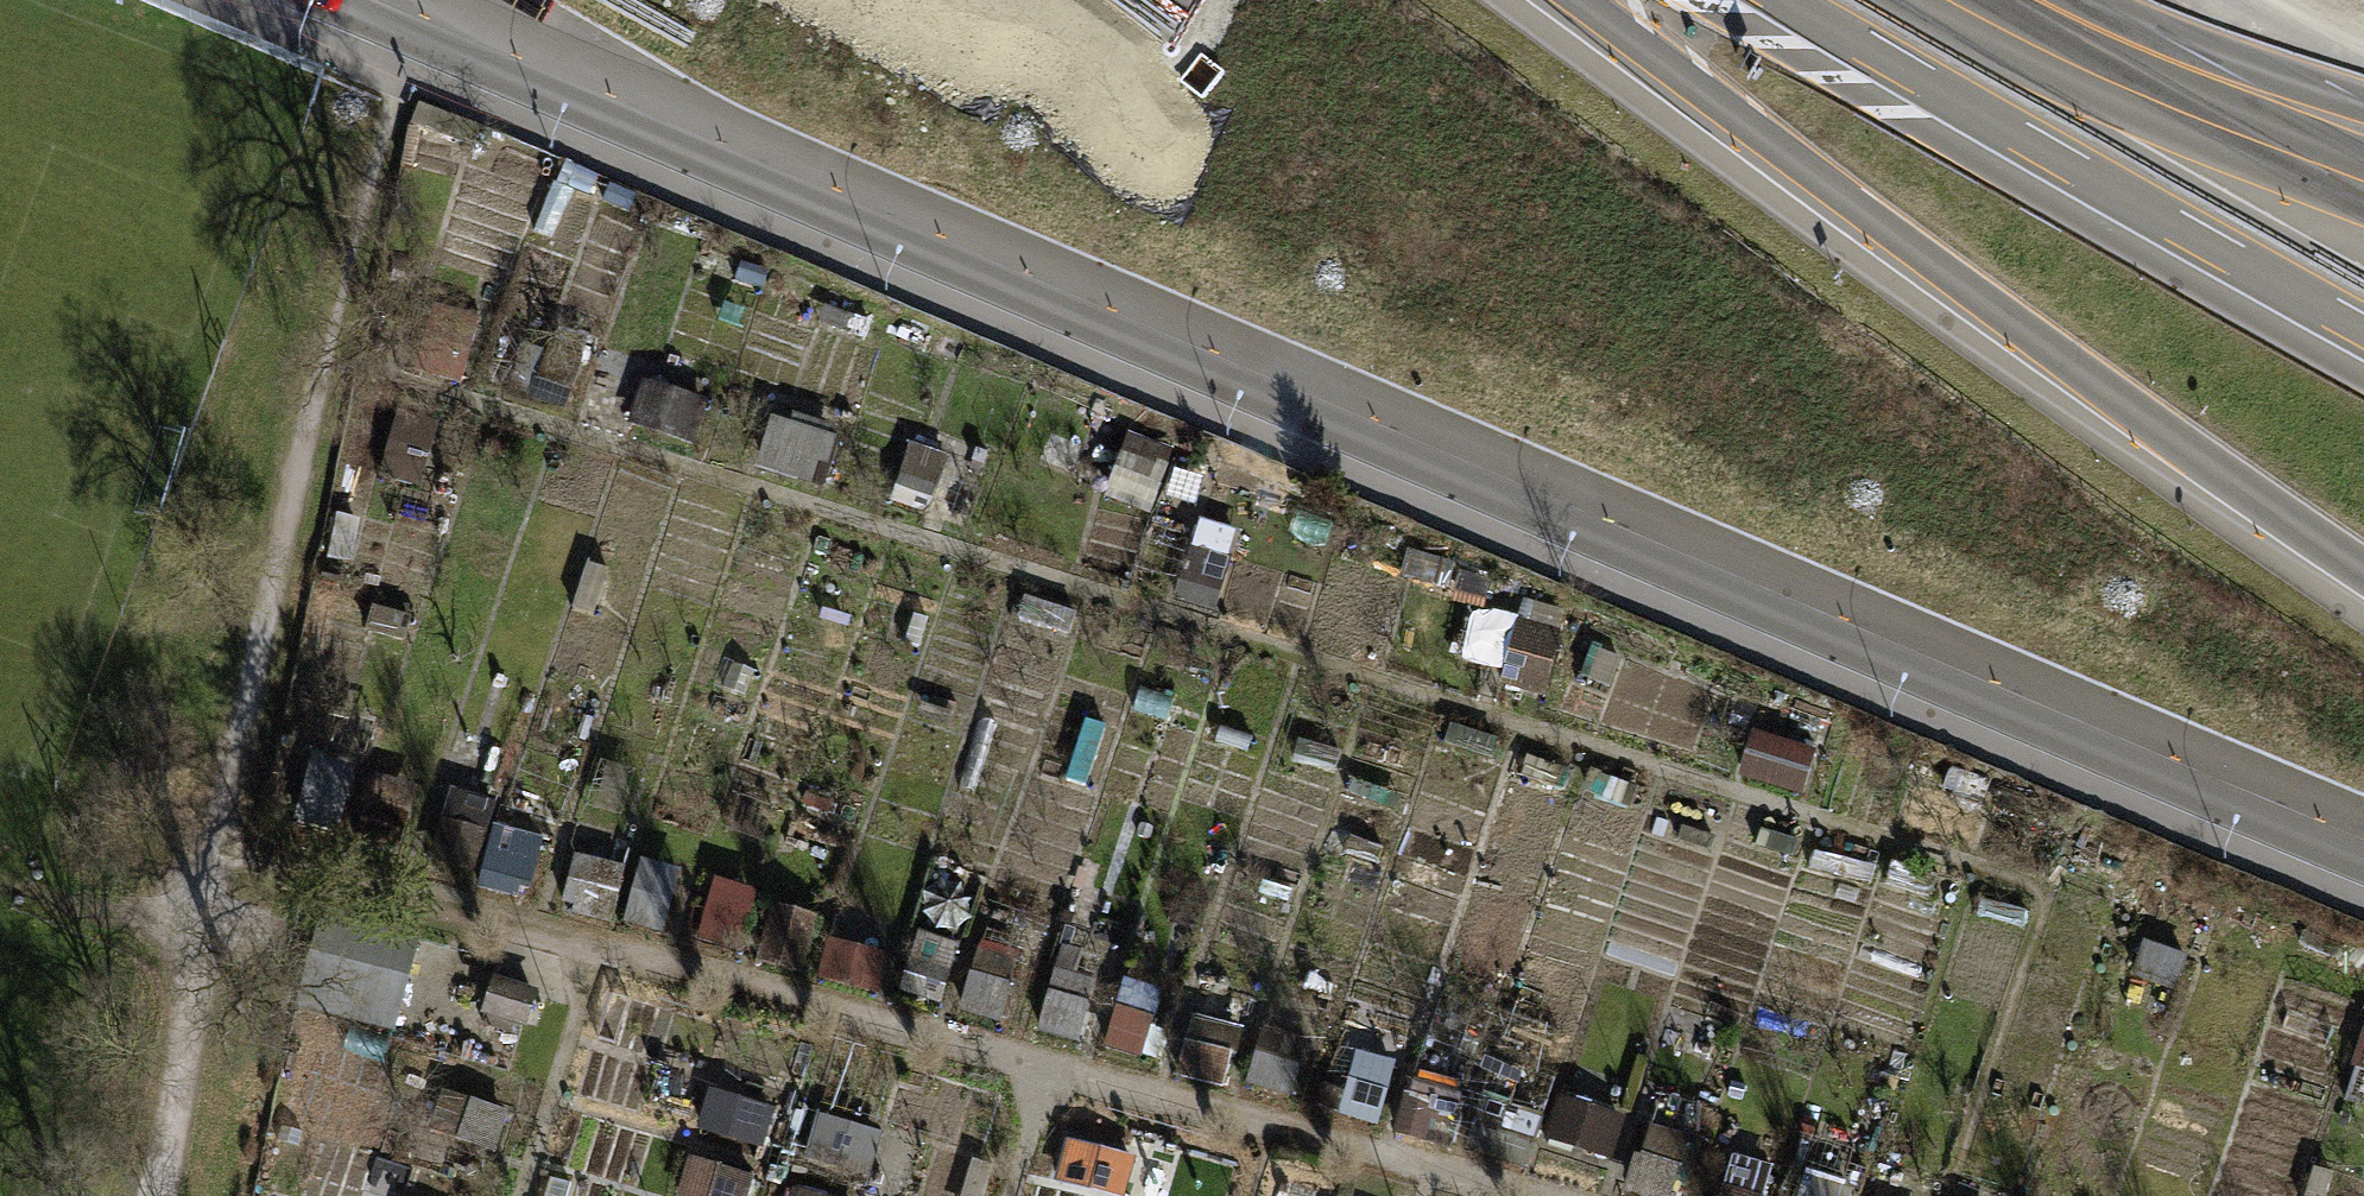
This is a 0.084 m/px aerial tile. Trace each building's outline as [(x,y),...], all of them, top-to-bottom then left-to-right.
[(865,342),(872,321),(827,307),(820,328),(865,342)] [(509,392),(567,411),(583,361),(525,342),(509,392)] [(695,449),(709,401),(642,382),(628,430),(695,449)] [(379,478),(422,490),(440,428),(396,416),(379,478)] [(822,489),(837,440),(773,421),(758,470),(822,489)] [(1105,499),(1152,516),(1176,450),(1129,433),(1105,499)] [(911,446),(892,502),(954,522),(966,485),(942,477),(948,458),(911,446)] [(326,561),(353,565),(359,523),(332,519),(326,561)] [(1173,599),(1219,615),(1237,560),(1227,556),(1235,533),(1200,521),(1173,599)] [(1129,583),(1136,560),(1095,548),(1088,571),(1129,583)] [(573,612),(594,619),(610,571),(589,564),(573,612)] [(403,646),(411,619),(373,608),(365,635),(403,646)] [(1545,700),(1563,635),(1467,608),(1452,663),(1501,677),(1498,687),(1545,700)] [(905,644),(920,649),(927,622),(912,617),(905,644)] [(723,693),(745,700),(754,673),(732,666),(723,693)] [(1148,712),(1180,725),(1189,703),(1157,690),(1148,712)] [(1065,782),(1086,790),(1108,727),(1087,719),(1065,782)] [(1491,759),(1497,741),(1451,726),(1445,744),(1491,759)] [(1804,799),(1817,752),(1752,733),(1739,780),(1804,799)] [(1287,777),(1331,789),(1341,755),(1296,743),(1287,777)] [(1059,782),(1065,767),(1047,760),(1041,775),(1059,782)] [(1628,811),(1637,791),(1594,773),(1585,793),(1628,811)] [(476,895),(525,908),(542,845),(493,832),(476,895)] [(1345,853),(1379,865),(1385,848),(1351,835),(1345,853)] [(1870,886),(1874,867),(1815,853),(1811,871),(1870,886)] [(561,915),(611,927),(625,869),(576,857),(561,915)] [(1930,901),(1937,876),(1894,863),(1887,888),(1930,901)] [(627,923),(664,934),(681,877),(644,866),(627,923)] [(696,947),(741,958),(757,892),(713,881),(696,947)] [(2021,930),(2026,913),(1985,900),(1979,917),(2021,930)] [(802,978),(819,919),(774,906),(757,966),(802,978)] [(899,997),(940,1009),(958,945),(916,934),(899,997)] [(820,978),(878,996),(890,959),(832,941),(820,978)] [(2175,993),(2188,958),(2141,941),(2128,976),(2175,993)] [(953,1009),(1001,1024),(1019,964),(971,950),(953,1009)] [(1036,1032),(1079,1045),(1100,973),(1057,961),(1036,1032)] [(529,1031),(539,991),(493,980),(483,1020),(529,1031)] [(1103,1049),(1156,1066),(1166,1034),(1152,1029),(1165,993),(1126,980),(1103,1049)] [(1177,1079),(1224,1091),(1233,1059),(1236,1060),(1244,1030),(1194,1017),(1177,1079)] [(384,1059),(391,1035),(350,1024),(343,1048),(384,1059)] [(1245,1086),(1292,1099),(1309,1043),(1261,1030),(1245,1086)] [(2354,1071),(2363,1074),(2363,1040),(2354,1071)] [(1340,1117),(1379,1127),(1397,1060),(1358,1050),(1340,1117)] [(776,1107),(740,1096),(739,1100),(711,1092),(699,1133),(726,1141),(725,1144),(762,1155),(776,1107)] [(1393,1133),(1452,1150),(1466,1102),(1433,1092),(1429,1103),(1403,1096),(1393,1133)] [(497,1153),(509,1114),(443,1093),(430,1132),(497,1153)] [(1609,1168),(1626,1119),(1560,1096),(1543,1145),(1609,1168)] [(870,1180),(883,1134),(819,1116),(806,1161),(870,1180)] [(1629,1195),(1672,1195),(1690,1138),(1652,1126),(1642,1157),(1638,1156),(1625,1195),(1629,1195)] [(1131,1161),(1069,1142),(1057,1182),(1104,1195),(1120,1195),(1131,1161)] [(1773,1170),(1734,1159),(1724,1195),(1766,1195),(1773,1170)] [(995,1169),(974,1162),(963,1195),(986,1195),(995,1169)] [(1855,1193),(1846,1191),(1848,1184),(1807,1170),(1798,1195),(1854,1195),(1855,1193)] [(572,1187),(554,1182),(549,1195),(569,1195),(572,1187)] [(1058,1195),(1031,1186),(1028,1195),(1058,1195)]
